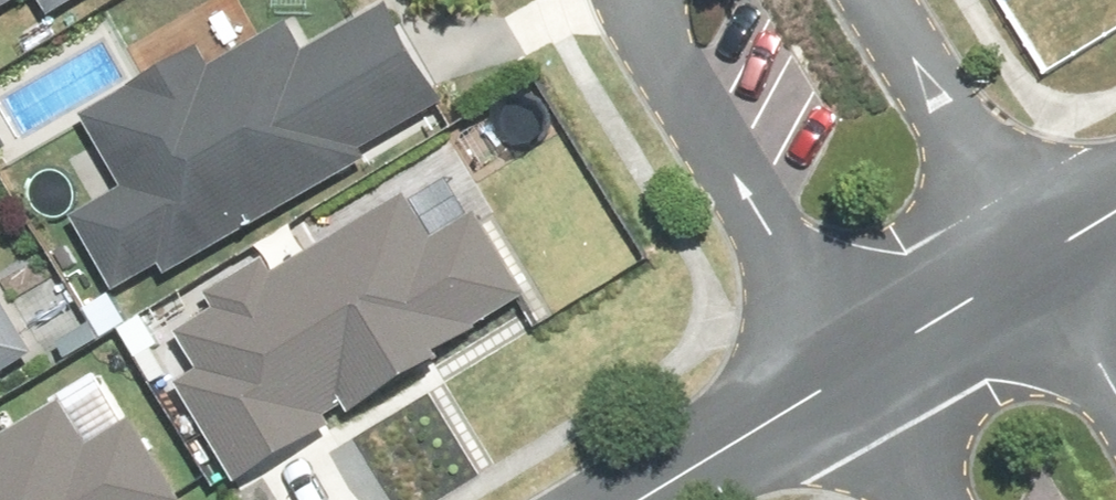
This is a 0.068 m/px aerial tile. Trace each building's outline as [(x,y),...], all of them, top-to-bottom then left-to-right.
[(31,0),(0,0),(0,19),(31,0)] [(67,12),(88,0),(60,0),(67,12)] [(456,103),(401,6),(324,48),(311,24),(232,66),(222,48),(94,119),(134,192),(92,215),(132,288),(183,261),(186,268),(385,159),(378,146),(456,103)] [(445,240),(421,197),(320,254),(303,224),(271,243),(277,255),(220,287),(231,306),(192,328),(216,371),(193,384),(249,483),(499,341),(489,325),(536,298),(490,215),(445,240)] [(54,355),(0,269),(0,388),(54,355)] [(80,403),(0,450),(0,499),(193,499),(145,419),(104,444),(80,403)]
